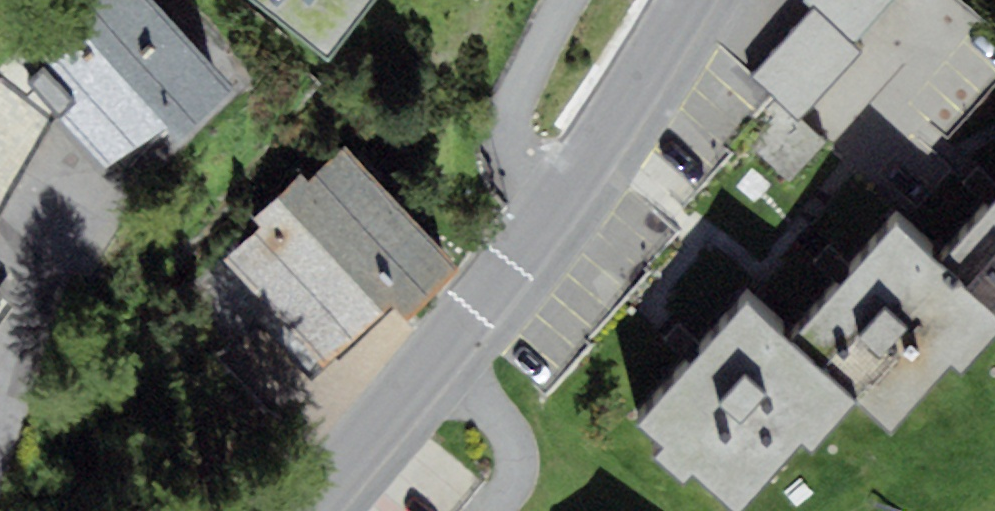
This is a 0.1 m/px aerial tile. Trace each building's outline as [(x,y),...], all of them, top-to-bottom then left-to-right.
[(146,0),(44,0),(0,37),(0,52),(97,167),(208,73),(146,0)] [(320,52),(359,0),(251,0),(320,52)] [(810,7),(850,42),(886,0),(801,0),(810,7)] [(855,45),(850,42),(810,7),(753,74),(798,112),(855,45)] [(42,109),(0,87),(0,189),(42,109)] [(328,144),(210,241),(302,353),(421,256),(328,144)] [(923,244),(994,312),(994,168),(923,244)] [(778,328),(873,417),(975,309),(880,219),(778,328)] [(829,386),(733,295),(625,410),(721,500),(829,386)]
